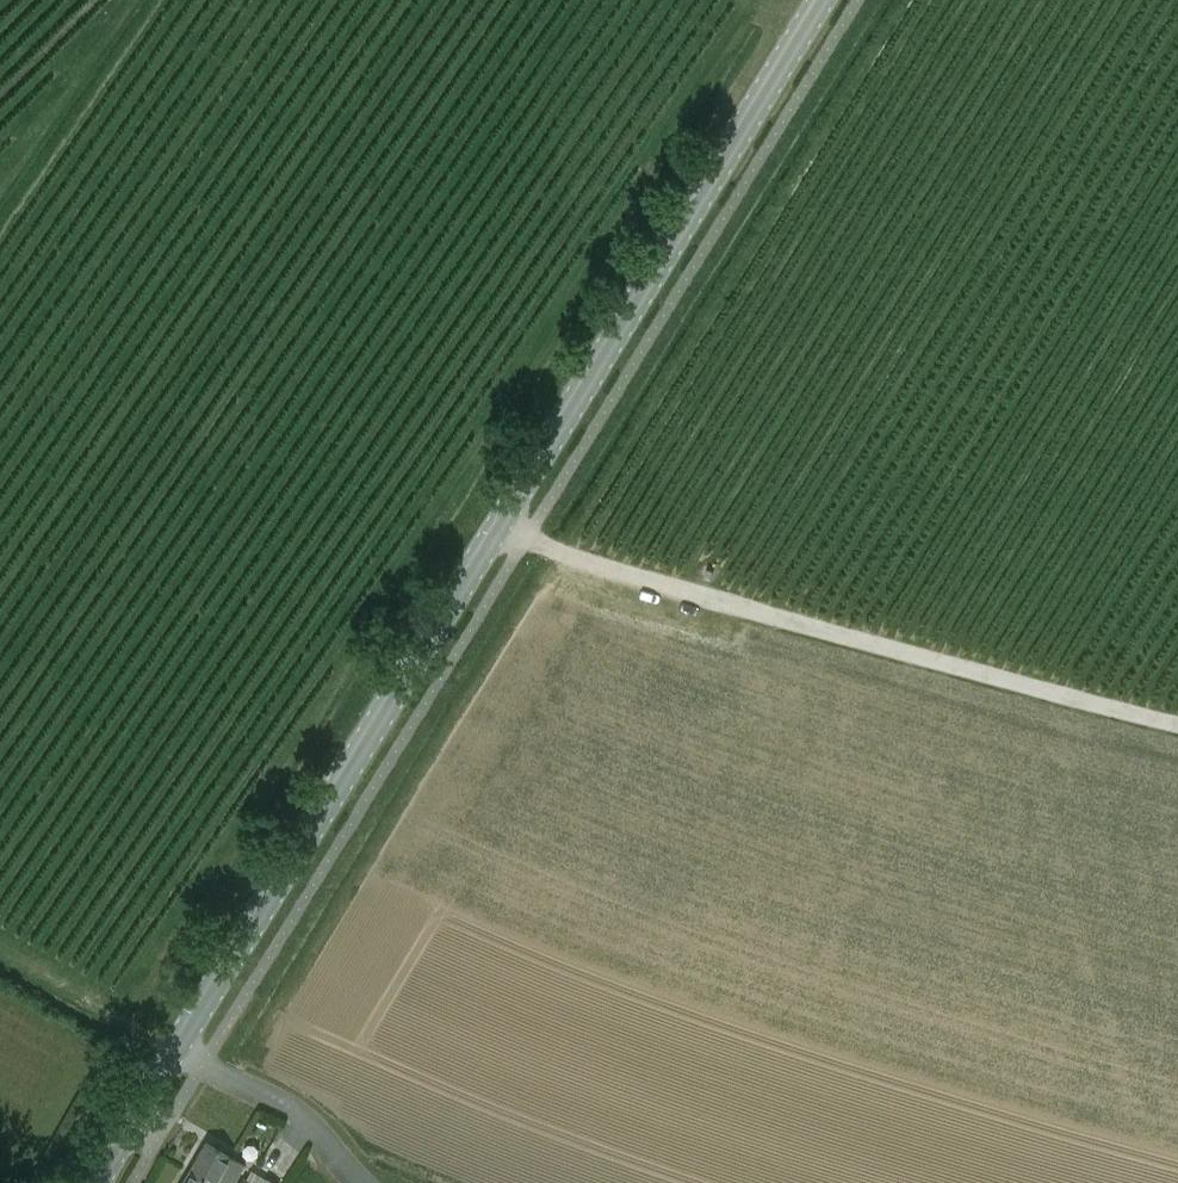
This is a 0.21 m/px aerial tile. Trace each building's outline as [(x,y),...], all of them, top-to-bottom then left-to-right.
[(188,1171),(208,1182),(233,1182),(243,1166),(204,1143),(188,1171)] [(188,1171),(181,1182),(208,1182),(188,1171)]
